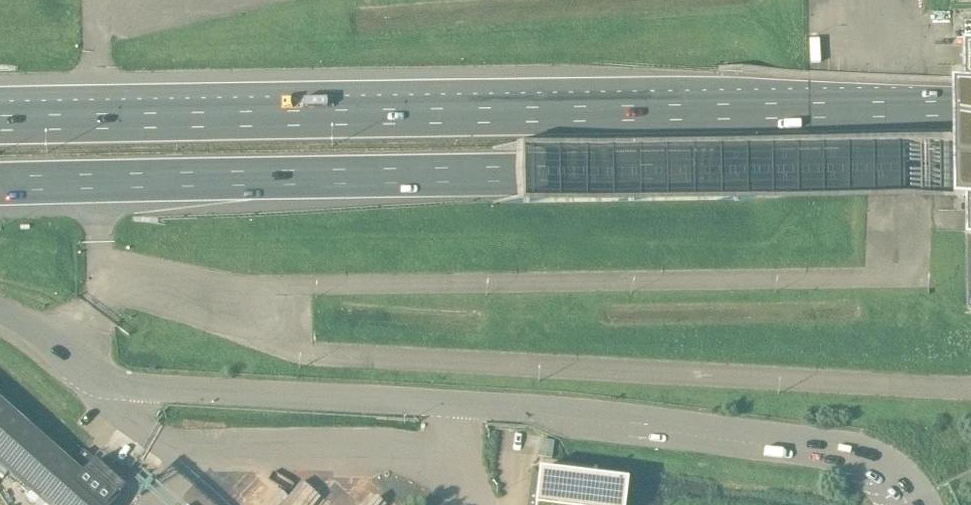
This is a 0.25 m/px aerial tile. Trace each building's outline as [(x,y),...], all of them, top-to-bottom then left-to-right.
[(961,40),(961,44),(936,45),(936,65),(950,65),(952,211),(939,211),(939,230),(964,230),(965,235),(970,235),(970,39),(961,40)] [(0,395),(0,461),(50,504),(113,504),(118,499),(0,395)] [(540,456),(549,458),(552,458),(552,456),(554,445),(555,442),(543,439),(540,451),(538,451),(538,456),(540,456)] [(534,504),(621,504),(624,477),(538,467),(534,504)]
